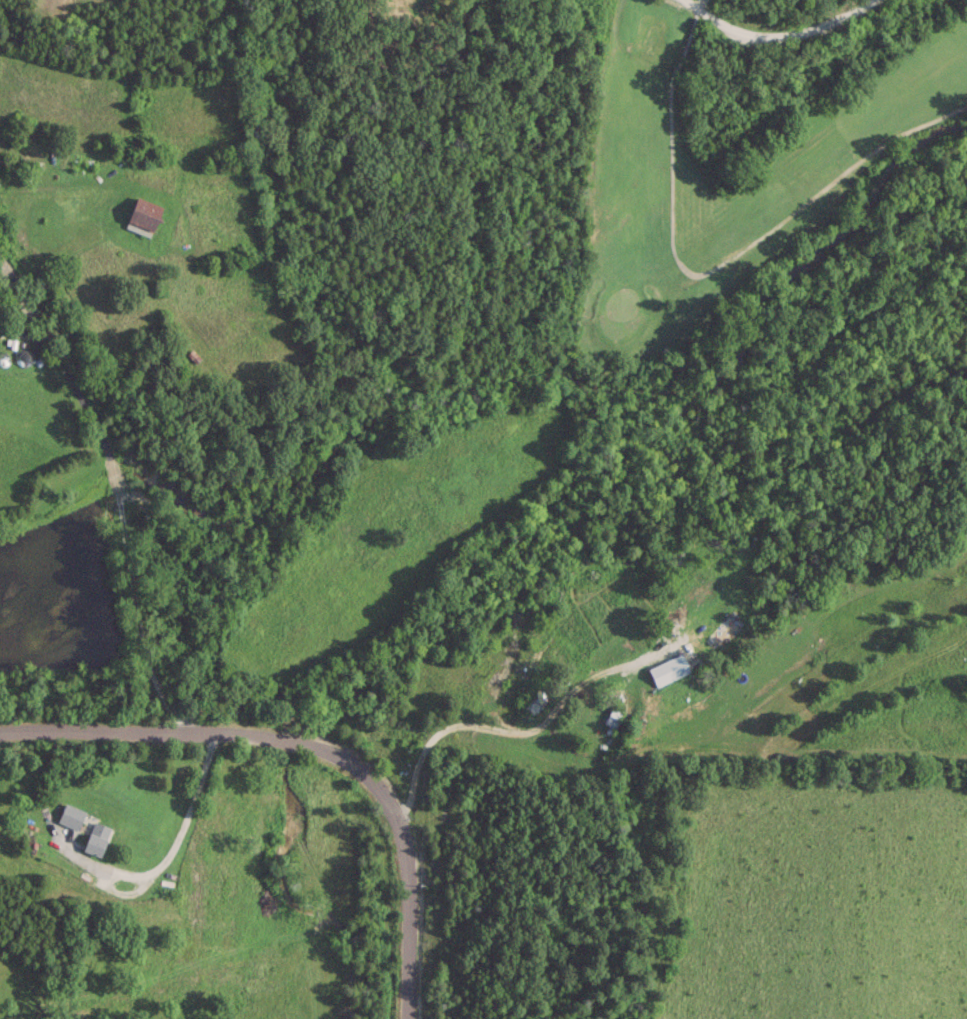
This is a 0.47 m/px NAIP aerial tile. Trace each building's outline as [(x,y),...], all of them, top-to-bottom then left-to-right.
[(34,1),(34,15),(62,15),(62,1),(34,1)] [(129,222),(154,232),(164,206),(138,197),(129,222)] [(622,710),(613,706),(605,725),(615,728),(622,710)] [(86,810),(65,801),(57,821),(78,829),(86,810)] [(84,849),(102,855),(111,825),(93,820),(84,849)]
